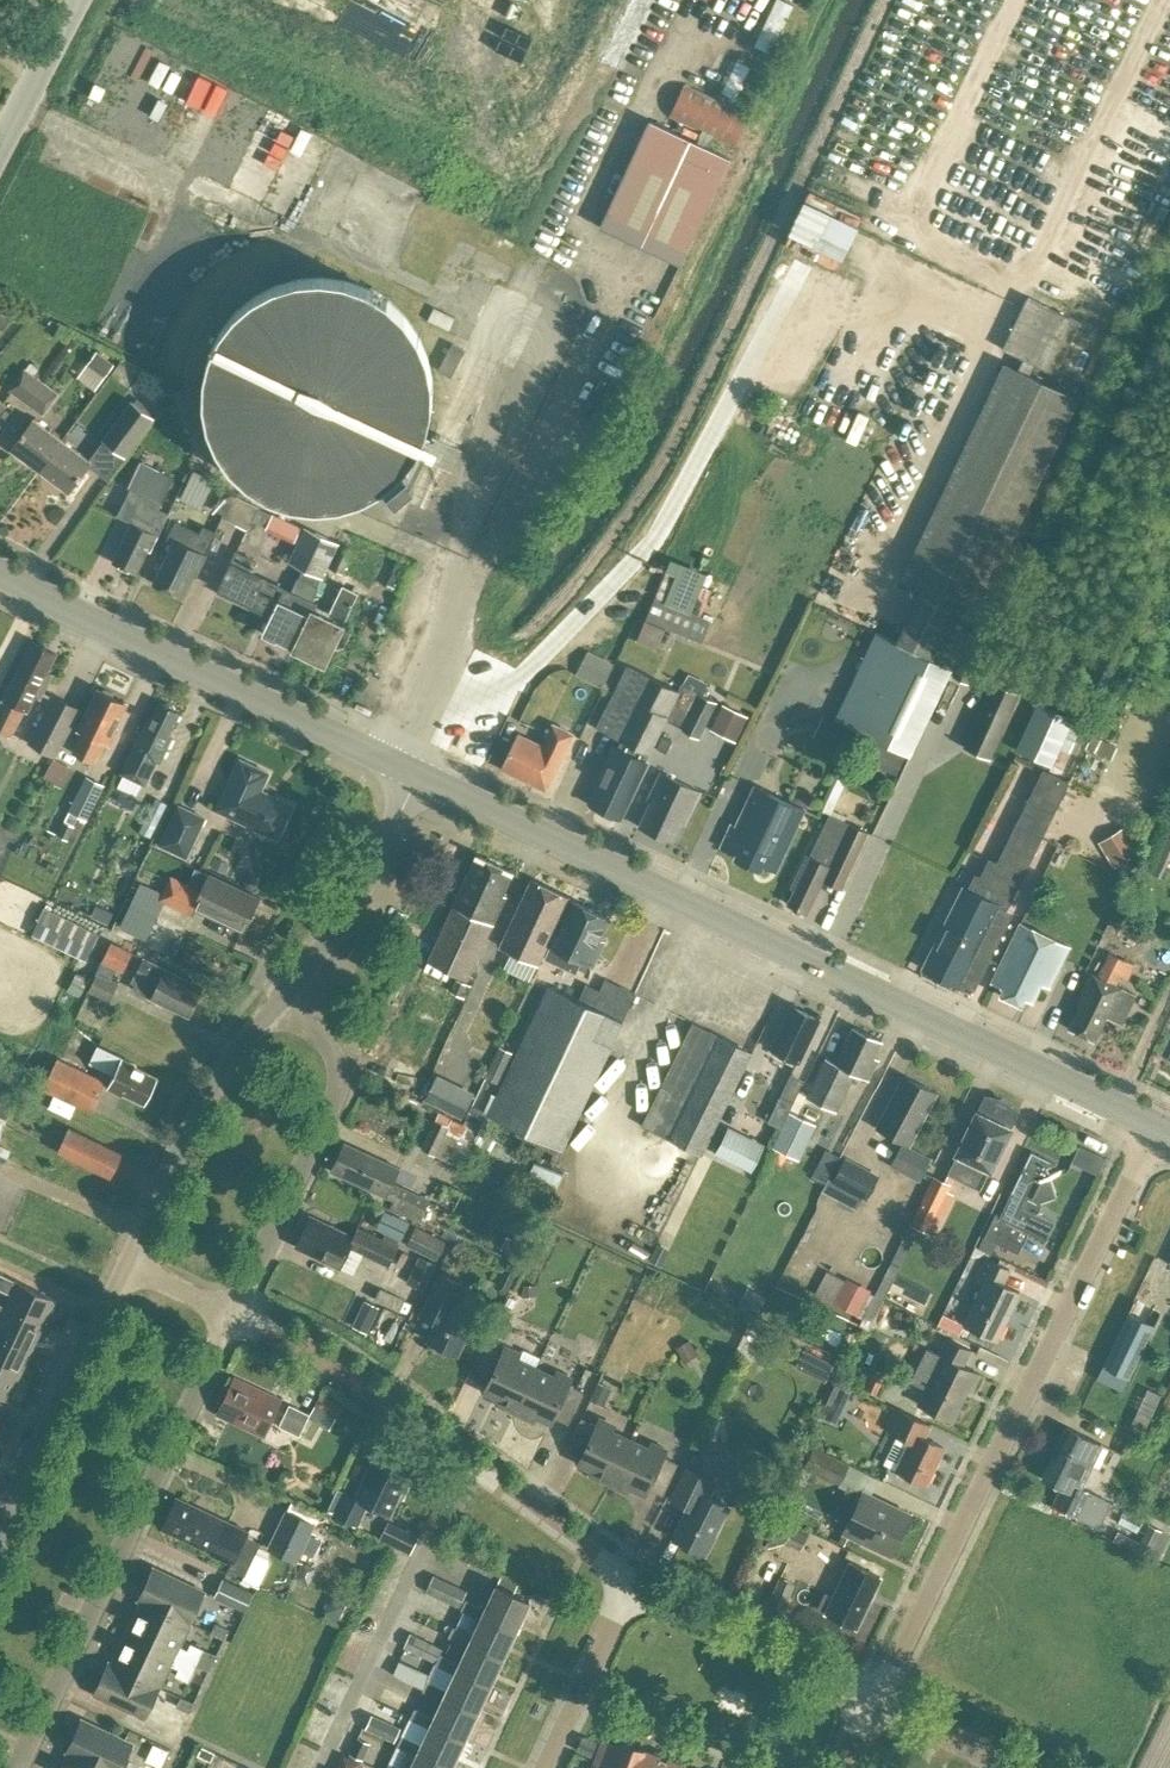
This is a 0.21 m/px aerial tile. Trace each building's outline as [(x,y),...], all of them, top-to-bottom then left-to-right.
[(725,89),(741,95),(752,63),(735,58),(725,89)] [(750,116),(685,86),(668,121),(733,151),(750,116)] [(679,265),(729,160),(650,123),(600,228),(679,265)] [(261,492),(269,496),(282,501),(296,505),(309,507),(323,507),(338,506),(352,501),(366,497),(378,490),(391,482),(400,473),(409,463),(416,453),(421,444),(425,433),(429,419),(431,401),(432,386),(429,367),(424,352),(418,337),(410,325),(401,314),(389,302),(381,297),(366,288),(351,283),(336,279),(314,279),(297,280),(279,285),(260,294),(246,303),(231,318),(221,332),(212,345),(208,358),(203,377),(203,397),(205,415),(212,437),(219,452),(231,469),(248,484),(261,492)] [(1054,373),(1079,322),(1028,297),(1003,349),(1054,373)] [(10,320),(0,313),(0,330),(2,331),(10,320)] [(450,377),(465,350),(452,344),(438,371),(450,377)] [(95,353),(85,366),(102,379),(112,365),(95,353)] [(976,614),(1079,399),(1004,363),(902,579),(921,588),(896,643),(950,669),(976,614)] [(8,389),(25,401),(39,380),(24,369),(8,389)] [(57,393),(39,380),(25,401),(42,414),(57,393)] [(132,401),(103,440),(125,456),(154,417),(132,401)] [(33,418),(11,448),(40,469),(62,439),(33,418)] [(91,460),(62,439),(40,469),(68,490),(91,460)] [(196,483),(204,467),(194,462),(186,478),(196,483)] [(140,463),(128,488),(162,504),(174,479),(140,463)] [(222,514),(232,494),(223,490),(218,499),(213,509),(222,514)] [(245,501),(232,494),(223,514),(221,517),(233,524),(245,501)] [(258,507),(245,501),(233,524),(246,530),(258,507)] [(131,522),(112,562),(135,573),(147,549),(150,551),(168,513),(156,507),(146,529),(131,522)] [(258,508),(251,521),(265,528),(271,515),(258,508)] [(149,583),(176,597),(189,573),(192,574),(215,530),(203,524),(197,535),(174,522),(167,537),(171,541),(149,583)] [(325,578),(330,567),(340,546),(341,544),(306,527),(290,561),(304,568),(323,577),(325,578)] [(353,552),(340,546),(330,567),(342,573),(353,552)] [(257,560),(237,550),(219,589),(222,591),(220,594),(233,600),(235,597),(273,615),(275,611),(266,607),(266,608),(263,607),(274,583),(252,571),(257,560)] [(313,609),(316,603),(311,601),(323,577),(304,568),(293,591),(274,583),(263,607),(266,608),(266,607),(275,611),(273,615),(265,633),(294,647),(313,609)] [(348,626),(344,624),(359,593),(344,585),(328,617),(313,609),(294,647),(293,649),(325,664),(334,645),(338,647),(343,645),(350,632),(348,626)] [(655,597),(646,619),(702,642),(711,621),(655,597)] [(911,755),(952,669),(950,669),(896,643),(876,633),(835,718),(866,734),(911,755)] [(56,653),(33,641),(0,706),(0,731),(10,736),(24,710),(27,711),(35,695),(40,698),(52,675),(47,672),(56,653)] [(576,674),(602,687),(614,663),(589,650),(576,674)] [(981,658),(966,650),(953,675),(969,683),(981,658)] [(667,717),(680,690),(678,689),(625,664),(595,727),(650,753),(667,717)] [(688,672),(682,685),(700,694),(701,692),(706,681),(688,672)] [(1019,693),(993,682),(964,747),(989,759),(1019,693)] [(682,685),(681,684),(678,689),(680,690),(667,717),(684,725),(700,694),(682,685)] [(104,742),(110,745),(118,729),(115,727),(127,703),(114,697),(114,693),(105,689),(102,691),(98,689),(78,730),(83,732),(73,753),(94,763),(104,742)] [(718,700),(701,692),(700,694),(684,725),(683,728),(701,736),(718,700)] [(56,757),(81,708),(53,694),(28,742),(56,757)] [(1051,766),(1073,718),(1038,702),(1016,750),(1051,766)] [(169,734),(180,712),(175,710),(174,706),(168,703),(164,705),(160,703),(152,718),(149,717),(133,750),(132,749),(121,773),(145,784),(156,761),(160,763),(173,736),(169,734)] [(735,741),(747,716),(723,704),(711,729),(735,741)] [(543,746),(518,734),(508,756),(517,760),(510,773),(546,790),(573,734),(553,724),(543,746)] [(844,727),(835,747),(847,753),(856,733),(844,727)] [(667,752),(673,740),(663,736),(658,748),(667,752)] [(879,744),(865,738),(857,757),(871,763),(879,744)] [(648,762),(614,746),(597,781),(598,785),(588,804),(600,810),(602,815),(611,819),(616,817),(621,819),(648,762)] [(62,787),(72,767),(53,758),(43,777),(62,787)] [(277,838),(293,806),(260,790),(269,773),(241,760),(217,809),(277,838)] [(1043,769),(1027,802),(1053,815),(1069,782),(1043,769)] [(689,816),(701,792),(662,773),(650,799),(652,800),(639,826),(672,842),(685,814),(689,816)] [(87,820),(104,785),(86,776),(69,811),(87,820)] [(804,809),(756,787),(738,827),(731,824),(721,846),(741,855),(738,861),(759,870),(762,865),(775,871),(804,809)] [(152,838),(174,794),(162,788),(140,833),(152,838)] [(177,804),(158,846),(186,859),(205,817),(177,804)] [(870,825),(876,812),(864,806),(858,819),(870,825)] [(841,888),(867,832),(830,814),(810,856),(808,855),(792,888),(795,890),(788,904),(807,913),(823,879),(841,888)] [(67,839),(74,826),(63,821),(57,834),(67,839)] [(959,985),(998,906),(1007,910),(1043,837),(1017,824),(981,896),(963,887),(923,968),(959,985)] [(1140,850),(1125,829),(1101,845),(1116,867),(1140,850)] [(477,855),(428,962),(467,980),(492,924),(493,924),(506,896),(502,894),(512,872),(477,855)] [(208,873),(199,892),(171,878),(162,898),(161,900),(163,901),(190,914),(193,908),(243,932),(260,897),(208,873)] [(531,879),(499,945),(536,963),(568,897),(531,879)] [(135,896),(127,912),(122,925),(147,936),(153,924),(160,908),(163,901),(161,900),(162,898),(139,887),(135,896)] [(599,940),(610,918),(572,900),(545,958),(575,972),(580,960),(592,965),(602,941),(599,940)] [(97,934),(42,907),(36,920),(91,947),(97,934)] [(1070,947),(1021,923),(992,982),(1004,988),(1000,995),(1021,1006),(1025,998),(1032,1002),(1041,984),(1049,989),(1070,947)] [(103,961),(124,971),(133,952),(112,942),(103,961)] [(1098,976),(1092,973),(1077,1003),(1080,1004),(1068,1028),(1094,1041),(1106,1017),(1110,1019),(1125,990),(1115,985),(1120,975),(1127,979),(1134,965),(1109,953),(1098,976)] [(189,1016),(203,987),(143,958),(132,982),(136,984),(134,989),(156,1000),(157,1003),(162,1006),(165,1004),(189,1016)] [(117,983),(96,974),(89,990),(110,1000),(117,983)] [(419,992),(425,979),(414,974),(409,988),(419,992)] [(485,1126),(490,1116),(562,1150),(636,993),(606,979),(600,990),(586,984),(579,1000),(550,986),(490,1113),(471,1104),(466,1117),(485,1126)] [(465,998),(470,985),(457,980),(452,993),(465,998)] [(799,1062),(820,1018),(792,1005),(770,1049),(799,1062)] [(711,1033),(711,1032),(693,1022),(642,1125),(702,1154),(751,1053),(711,1033)] [(874,1056),(882,1040),(853,1026),(836,1063),(826,1058),(807,1097),(836,1111),(854,1072),(868,1079),(878,1058),(874,1056)] [(114,1074),(108,1088),(123,1096),(124,1094),(144,1103),(146,1101),(152,1093),(151,1089),(157,1077),(136,1067),(137,1065),(98,1046),(90,1062),(114,1074)] [(499,1046),(485,1077),(498,1083),(512,1052),(499,1046)] [(89,1112),(105,1081),(57,1058),(42,1089),(89,1112)] [(791,1073),(781,1095),(793,1101),(803,1079),(791,1073)] [(17,1082),(0,1074),(0,1088),(12,1093),(17,1082)] [(937,1093),(904,1075),(877,1128),(909,1145),(937,1093)] [(476,1093),(460,1085),(448,1111),(463,1119),(476,1093)] [(793,1101),(781,1095),(768,1122),(781,1128),(793,1101)] [(989,1169),(991,1170),(1018,1110),(1008,1103),(998,1098),(986,1095),(957,1154),(959,1155),(946,1182),(935,1178),(913,1225),(929,1233),(955,1176),(980,1187),(989,1169)] [(466,1143),(470,1145),(472,1145),(478,1131),(452,1119),(448,1126),(445,1133),(458,1139),(466,1143)] [(445,1133),(448,1126),(434,1120),(421,1149),(435,1155),(445,1133)] [(730,1126),(716,1154),(752,1172),(766,1144),(730,1126)] [(69,1127),(57,1151),(111,1177),(123,1154),(69,1127)] [(468,1150),(470,1145),(466,1143),(458,1139),(448,1161),(460,1167),(468,1150)] [(508,1162),(514,1149),(495,1140),(489,1153),(508,1162)] [(930,1158),(902,1143),(890,1164),(919,1179),(930,1158)] [(392,1183),(399,1169),(344,1144),(332,1170),(386,1195),(383,1204),(420,1221),(430,1200),(392,1183)] [(1098,1174),(1106,1158),(1079,1145),(1071,1161),(1098,1174)] [(1041,1205),(1052,1210),(1060,1194),(1057,1195),(1051,1176),(1070,1169),(1069,1167),(1050,1174),(1048,1167),(1056,1163),(1032,1151),(1000,1216),(992,1212),(980,1235),(1018,1253),(1028,1231),(1045,1240),(1054,1222),(1037,1213),(1041,1205)] [(833,1182),(866,1199),(879,1174),(845,1157),(833,1182)] [(400,1240),(409,1222),(384,1210),(375,1227),(400,1240)] [(354,1237),(311,1215),(296,1246),(340,1268),(350,1245),(389,1264),(399,1243),(384,1236),(383,1240),(358,1228),(354,1237)] [(445,1240),(416,1226),(407,1245),(436,1259),(445,1240)] [(906,1277),(925,1237),(916,1232),(884,1297),(902,1306),(914,1281),(906,1277)] [(443,1260),(451,1264),(460,1245),(452,1241),(443,1260)] [(419,1255),(406,1282),(424,1290),(436,1263),(419,1255)] [(996,1340),(1020,1292),(1003,1283),(1009,1269),(985,1257),(974,1279),(984,1283),(964,1324),(996,1340)] [(516,1272),(506,1267),(497,1284),(507,1289),(516,1272)] [(0,1273),(0,1289),(12,1295),(6,1306),(44,1324),(56,1300),(0,1273)] [(470,1287),(440,1273),(420,1315),(436,1323),(428,1340),(458,1354),(478,1311),(462,1303),(470,1287)] [(858,1315),(870,1290),(846,1278),(834,1303),(858,1315)] [(523,1296),(536,1296),(536,1285),(523,1285),(523,1296)] [(512,1308),(517,1300),(509,1296),(505,1304),(512,1308)] [(366,1333),(379,1307),(364,1299),(351,1325),(366,1333)] [(6,1306),(0,1304),(0,1335),(32,1350),(44,1324),(6,1306)] [(1154,1324),(1128,1312),(1096,1377),(1122,1390),(1154,1324)] [(32,1350),(0,1335),(0,1365),(20,1375),(32,1350)] [(856,1348),(860,1338),(854,1335),(850,1345),(856,1348)] [(971,1391),(980,1374),(963,1365),(971,1350),(946,1338),(928,1376),(931,1377),(918,1404),(952,1420),(968,1389),(971,1391)] [(747,1358),(758,1350),(751,1339),(739,1347),(747,1358)] [(685,1362),(698,1355),(689,1340),(676,1347),(685,1362)] [(515,1411),(535,1368),(518,1360),(521,1355),(505,1347),(502,1353),(488,1346),(472,1378),(487,1385),(484,1390),(499,1397),(496,1403),(515,1411)] [(20,1375),(0,1365),(0,1396),(8,1400),(20,1375)] [(618,1372),(606,1367),(592,1399),(604,1404),(618,1372)] [(553,1377),(535,1368),(515,1411),(535,1421),(537,1415),(552,1422),(554,1417),(568,1424),(584,1392),(569,1385),(572,1379),(556,1371),(553,1377)] [(876,1393),(883,1378),(873,1372),(865,1388),(876,1393)] [(264,1435),(281,1399),(235,1377),(217,1414),(264,1435)] [(843,1415),(852,1395),(836,1388),(827,1408),(843,1415)] [(338,1416),(344,1406),(320,1393),(315,1404),(338,1416)] [(279,1426),(300,1436),(311,1414),(290,1404),(279,1426)] [(899,1410),(888,1432),(910,1442),(897,1470),(926,1484),(944,1447),(924,1437),(930,1425),(899,1410)] [(1145,1429),(1150,1417),(1137,1411),(1132,1423),(1145,1429)] [(593,1469),(590,1474),(610,1483),(630,1440),(613,1432),(616,1426),(599,1419),(596,1425),(582,1418),(567,1450),(581,1457),(579,1462),(593,1469)] [(1081,1487),(1102,1444),(1067,1427),(1042,1478),(1062,1488),(1053,1505),(1082,1519),(1099,1527),(1111,1501),(1081,1487)] [(648,1448),(630,1440),(610,1483),(629,1492),(632,1487),(646,1494),(649,1488),(663,1495),(678,1463),(664,1457),(667,1450),(651,1443),(648,1448)] [(699,1444),(701,1461),(715,1459),(714,1442),(699,1444)] [(746,1473),(756,1454),(741,1446),(731,1465),(746,1473)] [(805,1467),(840,1484),(849,1463),(814,1446),(805,1467)] [(390,1514),(411,1471),(376,1455),(356,1497),(345,1492),(334,1514),(357,1525),(367,1503),(390,1514)] [(716,1484),(686,1469),(671,1499),(688,1507),(673,1537),(705,1553),(729,1506),(710,1497),(716,1484)] [(911,1514),(863,1491),(858,1501),(844,1494),(834,1515),(848,1522),(843,1532),(891,1555),(911,1514)] [(178,1497),(163,1528),(213,1552),(212,1554),(233,1564),(249,1531),(178,1497)] [(297,1561),(315,1523),(286,1509),(267,1547),(297,1561)] [(410,1554),(419,1536),(388,1521),(379,1539),(410,1554)] [(1148,1557),(1161,1530),(1147,1523),(1134,1550),(1148,1557)] [(808,1533),(792,1526),(785,1541),(800,1549),(808,1533)] [(856,1628),(881,1577),(850,1562),(826,1613),(856,1628)] [(154,1568),(139,1598),(190,1623),(205,1592),(154,1568)] [(466,1592),(433,1576),(425,1592),(458,1608),(466,1592)] [(215,1597),(246,1612),(255,1593),(224,1578),(215,1597)] [(795,1585),(779,1578),(768,1605),(784,1612),(795,1585)] [(530,1601),(496,1585),(485,1608),(466,1599),(461,1609),(481,1618),(483,1613),(516,1629),(530,1601)] [(217,1655),(204,1649),(191,1643),(188,1649),(180,1645),(190,1623),(139,1598),(139,1599),(143,1601),(128,1632),(196,1665),(210,1671),(217,1655)] [(339,1618),(345,1605),(331,1598),(325,1612),(339,1618)] [(504,1656),(516,1629),(483,1613),(481,1618),(473,1636),(453,1626),(449,1636),(468,1645),(470,1640),(504,1656)] [(212,1632),(225,1639),(229,1629),(216,1623),(212,1632)] [(196,1665),(128,1632),(113,1664),(109,1662),(109,1663),(160,1687),(171,1664),(179,1668),(176,1675),(189,1681),(196,1665)] [(443,1648),(410,1633),(403,1648),(436,1664),(440,1654),(443,1648)] [(491,1683),(504,1656),(470,1640),(468,1645),(460,1663),(440,1654),(436,1664),(455,1673),(458,1668),(491,1683)] [(400,1661),(393,1675),(424,1689),(428,1681),(430,1675),(400,1661)] [(160,1687),(109,1663),(94,1694),(145,1718),(160,1687)] [(478,1711),(491,1683),(458,1668),(455,1673),(447,1690),(428,1681),(424,1689),(423,1691),(442,1700),(445,1695),(478,1711)] [(417,1703),(384,1688),(377,1702),(410,1718),(415,1708),(417,1703)] [(465,1738),(478,1711),(445,1695),(442,1700),(434,1717),(415,1708),(410,1718),(429,1727),(432,1722),(465,1738)] [(194,1703),(181,1696),(177,1706),(190,1712),(194,1703)] [(400,1728),(371,1714),(364,1730),(393,1743),(400,1728)] [(68,1750),(106,1767),(122,1767),(133,1743),(82,1719),(68,1750)] [(452,1765),(465,1738),(432,1722),(429,1727),(421,1744),(402,1735),(397,1745),(417,1754),(419,1749),(452,1765)] [(350,1754),(362,1760),(370,1743),(358,1738),(358,1737),(350,1754)] [(604,1740),(594,1767),(637,1767),(643,1751),(644,1749),(623,1741),(621,1747),(604,1740)] [(198,1754),(211,1761),(215,1752),(202,1746),(198,1754)] [(452,1765),(419,1749),(417,1754),(410,1767),(451,1767),(452,1765)] [(68,1750),(67,1750),(71,1752),(64,1767),(106,1767),(68,1750)] [(643,1751),(637,1767),(674,1767),(676,1763),(643,1751)] [(360,1762),(343,1754),(336,1767),(357,1767),(360,1762)]
